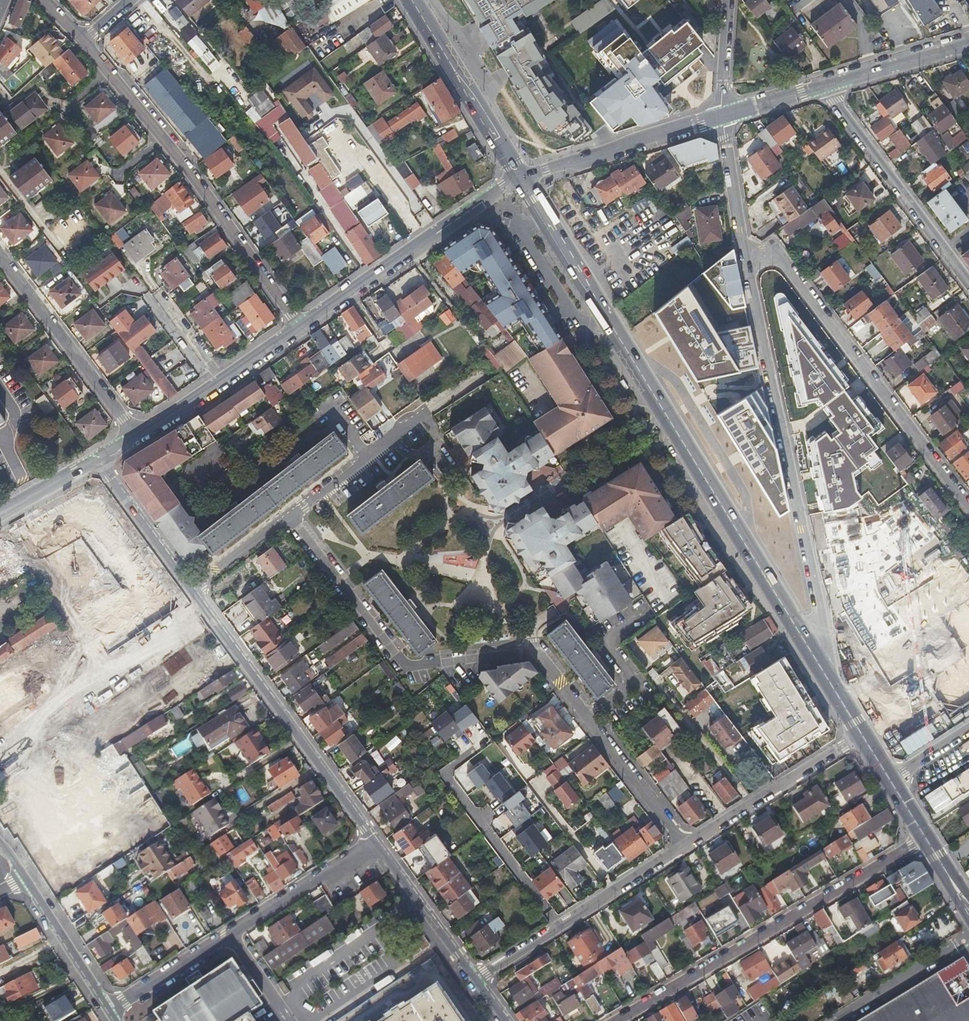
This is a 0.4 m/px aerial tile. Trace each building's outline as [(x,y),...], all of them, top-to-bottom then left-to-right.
[(29,0),(19,0),(10,23),(20,27),(30,1),(29,0)] [(98,0),(69,0),(82,14),(98,0)] [(175,0),(188,16),(210,0),(175,0)] [(256,14),(262,9),(278,33),(291,24),(274,0),(246,0),(256,14)] [(356,0),(325,0),(329,8),(325,11),(330,19),(356,0)] [(330,19),(334,26),(373,0),(356,0),(330,19)] [(463,1),(472,16),(476,13),(468,0),(465,0),(463,1)] [(476,13),(472,16),(476,23),(483,19),(486,24),(479,28),(491,47),(495,45),(500,52),(496,54),(504,68),(535,49),(530,42),(534,39),(530,32),(525,35),(517,21),(520,19),(517,13),(528,7),(531,12),(550,0),(468,0),(476,13)] [(580,33),(582,32),(617,8),(610,0),(606,0),(574,23),(580,33)] [(744,4),(756,17),(770,5),(769,4),(766,0),(749,0),(744,4)] [(882,16),(908,0),(927,29),(945,18),(933,0),(871,0),(882,16)] [(184,15),(172,1),(165,7),(177,20),(184,15)] [(968,14),(968,5),(967,2),(961,6),(966,16),(968,14)] [(841,3),(811,25),(828,47),(858,25),(841,3)] [(690,7),(681,13),(697,35),(705,30),(690,7)] [(644,38),(657,28),(645,13),(632,23),(644,38)] [(384,16),(368,28),(359,35),(367,46),(377,40),(376,38),(392,27),(384,16)] [(483,19),(476,23),(479,28),(486,24),(483,19)] [(257,39),(247,26),(238,32),(248,45),(257,39)] [(777,43),(789,57),(806,43),(794,26),(789,29),(791,32),(777,43)] [(300,40),(291,27),(268,44),(282,64),(305,48),(300,40)] [(660,27),(637,43),(651,63),(674,47),(660,27)] [(144,49),(127,29),(110,43),(127,63),(144,49)] [(791,32),(789,29),(775,40),(777,43),(791,32)] [(42,62),(59,48),(47,32),(36,42),(30,47),(42,62)] [(600,46),(614,64),(621,59),(632,72),(644,63),(619,32),(600,46)] [(553,54),(563,67),(591,46),(581,33),(553,54)] [(395,53),(383,35),(377,40),(367,46),(379,64),(395,53)] [(208,51),(196,37),(189,43),(200,57),(208,51)] [(7,79),(13,73),(8,69),(10,67),(8,65),(22,49),(8,38),(0,48),(0,73),(7,79)] [(535,49),(537,48),(539,47),(534,39),(530,42),(535,49)] [(761,70),(775,61),(765,44),(750,53),(761,70)] [(495,45),(491,47),(496,54),(500,52),(495,45)] [(692,47),(685,52),(696,68),(703,63),(692,47)] [(46,68),(63,53),(59,48),(42,62),(46,68)] [(504,68),(510,77),(529,66),(532,71),(539,67),(538,64),(545,60),(537,48),(535,49),(504,68)] [(73,85),(88,73),(68,49),(54,62),(73,85)] [(358,51),(358,62),(368,62),(367,51),(358,51)] [(581,65),(586,76),(581,78),(588,93),(614,81),(602,55),(581,65)] [(529,66),(510,77),(541,128),(544,125),(548,132),(576,141),(592,129),(594,132),(606,123),(590,102),(577,112),(549,78),(555,74),(545,60),(538,64),(539,67),(532,71),(529,66)] [(227,141),(167,69),(146,86),(204,159),(227,141)] [(313,89),(315,92),(322,101),(326,101),(332,96),(332,93),(314,69),(282,92),(302,119),(304,118),(307,120),(308,120),(313,117),(313,114),(312,112),(313,111),(304,100),(302,98),(313,89)] [(962,70),(943,81),(954,97),(968,88),(968,82),(968,81),(962,70)] [(337,77),(342,84),(350,78),(345,71),(337,77)] [(396,92),(382,71),(364,83),(378,105),(396,92)] [(677,74),(655,91),(657,94),(669,85),(675,92),(685,84),(677,74)] [(440,124),(460,112),(439,78),(422,90),(441,120),(438,122),(440,124)] [(673,93),(669,87),(658,94),(671,114),(698,97),(690,83),(673,93)] [(304,100),(315,92),(313,89),(302,98),(304,100)] [(895,90),(879,101),(891,118),(901,112),(908,107),(895,90)] [(259,116),(274,105),(263,91),(248,102),(259,116)] [(14,103),(6,109),(21,129),(48,109),(36,93),(17,107),(14,103)] [(85,107),(98,123),(116,108),(103,93),(85,107)] [(357,104),(349,94),(344,97),(352,108),(357,104)] [(647,99),(637,106),(645,119),(656,113),(647,99)] [(954,100),(947,105),(954,115),(960,110),(954,100)] [(392,133),(415,118),(413,115),(422,110),(417,103),(387,125),(382,117),(372,124),(384,141),(386,143),(395,137),(392,133)] [(956,122),(944,104),(928,116),(940,133),(956,122)] [(417,121),(426,116),(422,110),(413,115),(415,118),(417,121)] [(15,131),(1,111),(0,111),(0,143),(15,131)] [(901,112),(891,118),(895,123),(905,117),(901,112)] [(933,128),(924,116),(912,125),(917,133),(920,137),(933,128)] [(782,117),(767,128),(778,142),(788,136),(790,138),(796,134),(782,117)] [(889,153),(893,158),(910,144),(911,144),(908,140),(905,136),(898,127),(894,130),(884,117),(871,127),(881,140),(888,135),(898,147),(889,153)] [(44,136),(58,155),(74,143),(60,124),(44,136)] [(141,140),(128,124),(110,139),(123,155),(141,140)] [(366,128),(379,145),(384,141),(372,124),(366,128)] [(820,161),(842,145),(829,128),(827,128),(821,133),(821,135),(816,138),(815,137),(807,143),(812,149),(820,161)] [(934,130),(933,128),(920,137),(911,144),(910,144),(918,156),(923,152),(932,164),(935,161),(945,153),(937,142),(941,139),(934,130)] [(445,144),(459,136),(454,129),(442,136),(442,137),(437,140),(438,144),(444,141),(445,144)] [(920,137),(917,133),(908,140),(911,144),(920,137)] [(248,155),(247,154),(234,135),(229,139),(243,159),(248,155)] [(941,140),(949,151),(960,142),(957,139),(952,143),(947,136),(941,140)] [(698,138),(667,148),(680,167),(685,164),(707,157),(708,162),(718,159),(716,144),(698,138)] [(807,143),(806,142),(802,145),(808,152),(812,149),(807,143)] [(438,144),(431,148),(440,164),(447,159),(440,147),(438,144)] [(765,146),(747,159),(761,179),(779,166),(765,146)] [(228,159),(221,150),(205,161),(217,178),(225,171),(222,167),(225,164),(224,162),(228,159)] [(468,162),(475,175),(487,169),(479,155),(468,162)] [(37,158),(11,178),(27,198),(52,178),(37,158)] [(170,175),(157,159),(139,174),(152,189),(170,175)] [(436,178),(440,185),(456,175),(447,159),(440,164),(445,172),(436,178)] [(645,174),(654,188),(657,191),(678,176),(667,159),(645,174)] [(82,191),(100,177),(88,161),(70,175),(82,191)] [(941,191),(945,188),(951,183),(948,179),(950,178),(940,164),(938,165),(935,161),(932,164),(924,170),(927,174),(923,177),(933,191),(937,187),(941,191)] [(395,167),(404,180),(412,175),(404,162),(395,167)] [(622,193),(624,196),(644,183),(633,166),(620,174),(618,171),(610,175),(611,177),(622,193)] [(449,199),(473,185),(464,170),(456,175),(440,185),(437,187),(442,195),(445,192),(449,199)] [(622,193),(611,177),(595,187),(602,197),(606,203),(622,193)] [(253,178),(232,193),(247,215),(269,200),(253,178)] [(150,206),(158,216),(173,203),(180,213),(194,203),(178,181),(150,206)] [(862,182),(846,194),(857,209),(873,197),(862,182)] [(775,198),(791,220),(807,209),(791,186),(775,198)] [(0,187),(0,204),(9,198),(0,187)] [(598,199),(602,197),(595,187),(591,189),(598,199)] [(941,191),(927,201),(949,231),(967,218),(945,188),(941,191)] [(345,235),(365,265),(380,254),(360,224),(361,224),(340,192),(333,197),(348,220),(346,222),(352,230),(345,235)] [(654,192),(644,198),(654,213),(663,206),(654,192)] [(97,206),(111,224),(127,212),(112,194),(97,206)] [(823,197),(819,200),(816,202),(807,209),(791,220),(782,226),(788,236),(816,215),(830,234),(843,224),(823,197)] [(388,214),(377,199),(358,212),(368,228),(388,214)] [(277,218),(287,233),(298,225),(283,205),(276,211),(279,216),(277,218)] [(674,217),(679,225),(691,217),(690,206),(674,217)] [(715,206),(695,209),(701,242),(721,240),(715,206)] [(193,215),(188,210),(178,217),(182,223),(193,215)] [(889,210),(869,225),(880,241),(900,226),(889,210)] [(208,222),(201,212),(183,224),(190,234),(194,231),(196,234),(201,231),(199,228),(208,222)] [(32,229),(20,213),(2,226),(14,243),(32,229)] [(323,260),(333,274),(347,265),(334,247),(323,255),(314,244),(328,234),(316,216),(300,228),(323,260)] [(861,228),(857,221),(846,229),(851,235),(861,228)] [(287,233),(270,244),(282,261),(300,248),(314,267),(323,260),(300,228),(298,225),(287,233)] [(477,226),(441,250),(446,256),(461,274),(478,263),(499,295),(484,304),(497,320),(505,330),(520,320),(521,323),(540,311),(543,309),(497,237),(491,228),(477,226)] [(151,242),(154,239),(147,230),(124,246),(137,263),(156,248),(151,242)] [(228,245),(219,232),(204,243),(213,255),(228,245)] [(844,233),(834,241),(841,251),(852,242),(844,233)] [(115,246),(110,238),(107,240),(94,248),(98,253),(109,246),(111,249),(115,246)] [(908,241),(891,254),(905,273),(922,260),(908,241)] [(38,275),(57,261),(45,245),(27,259),(38,275)] [(461,274),(446,256),(435,265),(453,288),(464,279),(461,274)] [(190,277),(176,259),(166,266),(168,269),(163,273),(174,289),(190,277)] [(78,260),(68,266),(84,286),(87,284),(85,281),(90,277),(78,260)] [(203,279),(205,281),(212,277),(222,290),(235,279),(222,260),(201,275),(203,279)] [(836,261),(822,272),(834,289),(849,278),(836,261)] [(874,262),(866,267),(874,280),(882,275),(874,262)] [(707,376),(756,370),(754,357),(755,350),(751,344),(749,326),(738,328),(737,323),(733,317),(734,310),(742,305),(735,295),(735,288),(728,279),(728,278),(719,264),(655,308),(656,316),(676,345),(697,349),(702,348),(709,350),(707,358),(694,367),(695,373),(699,380),(700,375),(707,376)] [(947,289),(930,266),(916,276),(933,299),(947,289)] [(81,294),(69,277),(50,291),(63,307),(81,294)] [(464,279),(453,288),(470,308),(481,300),(464,279)] [(228,296),(237,308),(240,306),(255,295),(247,283),(228,296)] [(10,297),(0,284),(0,304),(10,297)] [(767,296),(811,357),(791,371),(810,397),(833,380),(857,413),(857,412),(861,418),(870,411),(780,287),(767,296)] [(860,290),(844,302),(855,318),(872,305),(860,290)] [(394,305),(401,316),(420,302),(423,300),(417,291),(403,301),(401,300),(394,305)] [(214,293),(196,306),(198,310),(192,314),(203,330),(219,318),(213,309),(221,303),(214,293)] [(247,316),(236,324),(246,338),(273,319),(263,304),(262,305),(255,295),(240,306),(247,316)] [(392,322),(401,316),(394,305),(388,296),(377,303),(391,323),(392,322)] [(481,300),(470,308),(469,309),(485,329),(497,320),(484,304),(481,300)] [(884,300),(865,315),(870,320),(872,318),(881,331),(898,318),(884,300)] [(420,302),(401,316),(406,322),(425,309),(420,302)] [(966,311),(959,302),(938,318),(953,338),(968,327),(968,321),(964,314),(966,311)] [(364,323),(353,307),(342,314),(353,331),(364,323)] [(87,339),(105,325),(93,309),(75,323),(87,339)] [(117,330),(121,335),(136,323),(126,309),(110,321),(117,330)] [(161,316),(155,309),(136,323),(121,335),(127,344),(141,362),(169,398),(172,403),(191,390),(187,383),(180,388),(178,385),(174,388),(143,346),(140,348),(139,345),(156,332),(151,324),(155,321),(156,323),(162,319),(160,317),(161,316)] [(561,338),(543,309),(540,311),(521,323),(539,352),(561,338)] [(917,323),(930,314),(926,309),(913,318),(917,323)] [(451,310),(440,315),(445,326),(456,321),(451,310)] [(16,342),(34,329),(22,313),(4,326),(16,342)] [(936,322),(930,314),(917,323),(921,329),(924,332),(936,322)] [(235,340),(219,318),(203,330),(217,348),(223,344),(225,347),(235,340)] [(898,318),(881,331),(895,349),(900,345),(903,342),(912,336),(898,318)] [(392,322),(391,323),(381,330),(385,336),(395,328),(392,322)] [(324,355),(331,366),(347,354),(338,341),(336,339),(328,344),(319,330),(310,336),(324,355)] [(373,335),(371,332),(370,333),(369,331),(359,338),(362,343),(373,335)] [(907,345),(919,336),(916,333),(912,336),(903,342),(906,346),(907,345)] [(345,337),(338,341),(347,354),(353,350),(345,337)] [(612,418),(561,338),(539,352),(527,359),(559,408),(534,424),(540,434),(553,454),(577,441),(612,418)] [(111,372),(129,358),(117,341),(99,355),(111,372)] [(515,342),(495,358),(505,372),(506,372),(526,356),(515,342)] [(903,342),(900,345),(905,353),(910,349),(907,345),(906,346),(903,342)] [(404,343),(394,350),(397,354),(406,348),(404,343)] [(40,374),(58,360),(46,345),(28,358),(40,374)] [(785,345),(778,350),(784,359),(791,355),(785,345)] [(900,345),(895,349),(897,352),(907,365),(912,362),(905,353),(900,345)] [(437,363),(426,347),(409,359),(408,358),(398,365),(410,381),(437,363)] [(920,370),(941,354),(935,347),(915,363),(920,370)] [(195,364),(186,351),(175,359),(184,372),(195,364)] [(907,365),(897,352),(886,361),(887,363),(883,366),(886,370),(891,367),(896,374),(907,365)] [(339,368),(349,382),(364,372),(371,366),(366,359),(365,360),(360,353),(339,368)] [(289,396),(306,384),(315,377),(331,366),(324,355),(312,364),(312,365),(283,386),(286,391),(289,396)] [(386,378),(376,363),(371,366),(364,372),(368,378),(362,382),(368,391),(386,378)] [(268,365),(261,369),(269,380),(280,382),(274,374),(268,365)] [(274,374),(280,382),(280,383),(283,381),(277,372),(274,374)] [(135,403),(153,390),(141,374),(123,387),(135,403)] [(923,374),(909,385),(921,402),(935,391),(923,374)] [(52,390),(65,407),(83,393),(71,377),(52,390)] [(965,387),(959,379),(950,387),(955,394),(958,392),(965,387)] [(243,390),(241,387),(229,394),(232,397),(216,408),(214,405),(207,409),(209,412),(209,413),(220,429),(235,419),(234,418),(265,396),(261,390),(256,381),(243,390)] [(273,407),(289,396),(286,391),(282,394),(275,385),(273,387),(270,383),(261,390),(265,396),(273,407)] [(341,388),(349,399),(355,395),(347,383),(341,388)] [(967,385),(965,387),(958,392),(962,397),(968,392),(968,388),(967,385)] [(45,394),(36,400),(46,415),(55,409),(45,394)] [(780,482),(772,434),(750,394),(734,397),(728,400),(729,406),(717,413),(737,450),(736,445),(750,471),(751,477),(757,476),(778,515),(787,510),(786,508),(773,483),(780,482)] [(844,397),(839,401),(847,412),(853,407),(844,397)] [(952,399),(945,405),(949,411),(955,407),(957,405),(952,399)] [(822,443),(842,427),(824,403),(803,418),(822,443)] [(949,411),(945,405),(932,414),(944,431),(963,418),(955,407),(949,411)] [(955,407),(963,418),(965,416),(957,405),(955,407)] [(282,421),(273,407),(253,421),(259,430),(262,427),(266,433),(282,421)] [(525,473),(553,454),(540,434),(509,455),(509,459),(507,460),(494,439),(500,435),(484,408),(449,430),(465,456),(470,453),(476,463),(485,464),(484,469),(481,469),(470,476),(494,513),(531,490),(524,478),(518,477),(519,472),(525,473)] [(89,439),(107,425),(94,409),(76,422),(89,439)] [(887,434),(881,422),(887,419),(882,410),(864,418),(875,440),(887,434)] [(217,441),(213,435),(201,418),(199,415),(189,421),(206,447),(217,441)] [(888,420),(882,424),(888,433),(894,429),(888,420)] [(179,465),(206,447),(189,421),(186,423),(161,439),(179,465)] [(956,430),(940,442),(951,458),(965,447),(957,436),(959,434),(956,430)] [(333,434),(202,534),(199,536),(207,547),(214,555),(347,452),(333,434)] [(179,465),(161,439),(133,456),(134,459),(130,461),(126,474),(136,488),(133,490),(155,520),(180,503),(160,476),(179,465)] [(886,454),(899,471),(911,460),(899,443),(886,454)] [(816,445),(810,448),(817,462),(823,459),(816,445)] [(954,461),(966,478),(968,476),(968,450),(954,461)] [(817,451),(805,458),(831,508),(843,501),(817,451)] [(874,460),(886,475),(895,468),(883,453),(874,460)] [(362,534),(433,479),(418,460),(348,515),(362,534)] [(581,499),(582,501),(596,524),(601,532),(626,516),(642,541),(647,539),(675,521),(638,462),(581,499)] [(900,493),(911,485),(903,474),(892,483),(900,493)] [(919,497),(935,518),(946,508),(931,488),(919,497)] [(882,507),(896,496),(892,490),(877,501),(882,507)] [(557,518),(554,524),(548,524),(549,517),(542,506),(505,531),(529,568),(539,560),(545,562),(544,567),(561,593),(569,595),(574,591),(577,589),(599,622),(631,602),(606,562),(599,566),(600,567),(586,577),(586,581),(584,582),(571,563),(575,560),(562,541),(563,540),(565,541),(569,541),(596,524),(582,501),(557,518)] [(188,514),(180,503),(155,520),(186,563),(207,547),(199,536),(202,534),(194,522),(195,516),(188,514)] [(825,511),(828,535),(853,531),(849,508),(825,511)] [(736,525),(741,523),(735,509),(730,511),(736,525)] [(694,514),(665,532),(700,587),(696,590),(702,600),(671,619),(692,651),(755,612),(730,572),(731,572),(694,514)] [(797,518),(779,520),(784,565),(801,563),(797,518)] [(2,589),(12,584),(3,567),(19,558),(9,539),(0,544),(0,585),(2,589)] [(847,579),(829,582),(831,599),(872,592),(864,540),(845,543),(848,559),(844,560),(847,579)] [(911,543),(891,556),(903,575),(923,562),(911,543)] [(271,577),(286,567),(272,549),(257,559),(271,577)] [(904,574),(871,592),(884,614),(904,603),(915,623),(928,616),(912,587),(933,576),(927,565),(906,577),(904,574)] [(417,656),(436,642),(382,572),(363,586),(417,656)] [(918,592),(932,612),(954,596),(939,576),(918,592)] [(259,586),(242,598),(260,622),(266,617),(281,606),(275,598),(270,602),(259,586)] [(51,611),(11,635),(19,648),(20,649),(59,624),(51,611)] [(260,622),(249,629),(258,641),(261,645),(259,646),(265,654),(284,640),(266,617),(260,622)] [(899,641),(917,626),(910,617),(893,632),(885,623),(876,631),(893,651),(902,644),(899,641)] [(772,635),(763,620),(739,636),(749,651),(772,635)] [(968,638),(968,631),(964,620),(950,626),(957,643),(968,638)] [(358,628),(353,621),(321,644),(323,647),(325,645),(329,650),(358,628)] [(614,685),(565,622),(546,636),(594,699),(614,685)] [(922,634),(947,657),(957,646),(932,622),(922,634)] [(656,627),(637,641),(649,657),(655,652),(656,652),(662,648),(661,647),(668,642),(656,627)] [(338,663),(368,641),(363,634),(333,656),(336,660),(334,662),(336,664),(338,663)] [(11,635),(5,639),(6,642),(3,643),(5,646),(0,649),(0,660),(19,648),(11,635)] [(277,671),(298,656),(287,641),(266,656),(277,671)] [(218,642),(203,651),(208,659),(224,650),(218,642)] [(770,664),(760,647),(744,657),(749,665),(746,666),(748,670),(750,669),(754,674),(770,664)] [(884,663),(896,684),(890,688),(895,697),(907,690),(902,681),(924,669),(911,647),(884,663)] [(877,664),(884,660),(878,649),(870,654),(877,664)] [(687,693),(699,684),(691,673),(685,664),(681,660),(680,658),(669,667),(674,673),(673,674),(678,681),(677,681),(682,687),(687,693)] [(783,658),(754,676),(758,684),(755,686),(774,717),(747,733),(772,765),(781,760),(780,759),(827,729),(796,679),(793,681),(788,672),(791,670),(783,658)] [(703,665),(712,677),(719,673),(709,660),(705,663),(703,661),(701,662),(703,665)] [(497,703),(536,673),(528,662),(496,666),(494,669),(478,672),(477,678),(497,703)] [(287,685),(303,673),(297,665),(281,676),(287,685)] [(724,674),(722,671),(719,673),(712,677),(716,682),(725,694),(728,692),(731,690),(721,676),(724,674)] [(235,679),(231,672),(199,692),(203,699),(235,679)] [(309,682),(303,673),(287,685),(293,693),(309,682)] [(330,683),(323,673),(311,682),(314,687),(323,681),(326,686),(330,683)] [(961,681),(968,690),(968,674),(961,681)] [(408,694),(399,682),(393,686),(402,699),(408,694)] [(316,710),(329,700),(326,695),(320,699),(310,685),(294,697),(304,711),(312,705),(316,710)] [(236,700),(246,693),(242,687),(231,693),(236,700)] [(902,760),(934,743),(921,719),(949,704),(940,688),(896,712),(885,692),(863,703),(876,728),(883,724),(902,760)] [(380,693),(378,689),(368,696),(371,700),(380,693)] [(689,713),(692,718),(713,702),(706,692),(705,690),(704,689),(684,706),(689,713)] [(665,702),(660,695),(654,699),(659,706),(665,702)] [(449,710),(432,723),(447,744),(480,720),(469,704),(453,715),(449,710)] [(319,732),(343,714),(337,706),(328,712),(324,708),(309,718),(319,732)] [(176,719),(181,716),(176,707),(170,710),(176,719)] [(571,735),(551,708),(532,722),(552,749),(571,735)] [(247,728),(235,709),(197,733),(207,748),(226,735),(229,739),(247,728)] [(654,745),(659,751),(680,735),(678,731),(680,730),(663,709),(639,727),(654,745)] [(347,720),(343,714),(319,732),(329,745),(333,742),(335,744),(344,737),(344,736),(348,733),(346,730),(344,731),(340,725),(347,720)] [(69,727),(81,721),(78,715),(66,720),(69,727)] [(731,746),(741,739),(723,715),(713,723),(713,726),(709,729),(723,748),(729,744),(731,746)] [(166,725),(160,717),(124,739),(122,740),(127,749),(166,725)] [(527,723),(505,737),(518,757),(540,743),(527,723)] [(465,731),(472,747),(488,740),(480,724),(465,731)] [(431,728),(423,734),(428,740),(436,735),(431,728)] [(261,736),(256,729),(236,742),(240,749),(250,765),(268,753),(259,738),(261,736)] [(367,752),(353,734),(337,745),(351,763),(367,752)] [(390,752),(402,742),(396,735),(384,745),(390,752)] [(431,741),(436,748),(443,743),(438,736),(431,741)] [(178,757),(192,746),(186,739),(172,750),(178,757)] [(120,742),(113,746),(120,757),(124,754),(127,753),(120,742)] [(236,742),(229,747),(234,753),(240,749),(236,742)] [(634,759),(641,768),(656,756),(665,768),(669,774),(674,770),(659,751),(654,745),(634,759)] [(687,753),(692,760),(704,752),(699,745),(687,753)] [(607,765),(593,746),(567,765),(572,772),(583,787),(591,780),(589,778),(607,765)] [(132,766),(138,762),(135,758),(132,760),(131,757),(127,759),(132,766)] [(286,785),(298,777),(287,760),(268,772),(279,789),(286,785)] [(378,774),(392,764),(389,760),(374,771),(377,775),(378,774)] [(365,782),(373,777),(371,773),(373,771),(371,768),(368,770),(362,762),(352,769),(353,770),(352,771),(355,776),(356,775),(358,777),(360,775),(365,782)] [(500,771),(493,776),(483,762),(467,774),(479,790),(486,784),(499,801),(515,790),(500,771)] [(396,769),(392,764),(378,774),(379,775),(363,787),(375,803),(392,791),(382,777),(388,772),(389,774),(396,769)] [(567,765),(558,772),(563,778),(572,772),(567,765)] [(609,767),(607,765),(589,778),(591,780),(609,767)] [(654,778),(657,783),(669,774),(665,768),(654,778)] [(926,796),(937,813),(953,802),(954,803),(968,793),(968,769),(926,796)] [(671,801),(688,788),(674,770),(669,774),(657,783),(671,801)] [(725,803),(736,794),(719,771),(710,778),(715,784),(712,787),(725,803)] [(835,786),(839,794),(844,803),(846,802),(862,791),(853,775),(835,786)] [(208,795),(203,788),(196,778),(180,787),(192,806),(208,795)] [(406,784),(408,783),(404,778),(394,785),(398,790),(406,784)] [(568,781),(555,791),(570,810),(583,800),(568,781)] [(295,810),(299,817),(323,802),(310,782),(298,791),(301,796),(298,799),(301,805),(294,809),(295,810)] [(398,790),(378,805),(381,810),(410,789),(406,784),(398,790)] [(617,785),(599,799),(608,810),(626,796),(617,785)] [(245,804),(251,799),(242,787),(235,793),(245,804)] [(810,796),(806,799),(790,809),(799,824),(828,807),(824,802),(827,801),(825,797),(823,798),(816,787),(807,792),(810,796)] [(522,791),(506,803),(511,810),(507,813),(518,828),(534,815),(528,807),(532,804),(522,791)] [(278,801),(278,800),(255,815),(258,820),(261,818),(260,817),(263,816),(264,817),(294,798),(291,793),(278,801)] [(831,799),(839,812),(848,806),(846,802),(844,803),(839,794),(831,799)] [(705,812),(693,797),(678,808),(690,824),(705,812)] [(219,807),(214,799),(194,812),(210,837),(228,825),(219,812),(217,809),(219,807)] [(395,830),(411,819),(407,814),(409,812),(407,809),(405,811),(398,802),(383,813),(395,830)] [(960,811),(968,825),(968,805),(960,811)] [(851,831),(869,820),(860,806),(838,819),(847,834),(851,831)] [(375,807),(369,812),(377,823),(383,819),(375,807)] [(433,814),(428,808),(416,817),(420,823),(433,814)] [(297,819),(299,818),(299,817),(295,810),(273,825),(278,832),(280,830),(286,838),(302,828),(297,819)] [(336,825),(325,810),(311,820),(322,835),(336,825)] [(892,820),(886,810),(869,820),(851,831),(854,837),(857,842),(892,820)] [(631,828),(646,847),(660,837),(650,823),(651,822),(643,812),(641,814),(643,817),(642,818),(647,824),(637,831),(636,829),(639,827),(633,817),(627,821),(631,828)] [(504,828),(512,824),(507,814),(499,818),(504,828)] [(532,878),(548,901),(567,888),(542,852),(551,846),(533,818),(502,838),(505,843),(517,835),(542,872),(532,878)] [(781,836),(770,818),(752,830),(763,847),(781,836)] [(393,835),(407,854),(427,841),(435,835),(428,825),(423,828),(422,832),(423,833),(418,837),(408,824),(393,835)] [(280,836),(278,832),(273,825),(267,828),(274,840),(280,836)] [(610,840),(625,859),(629,855),(631,858),(646,847),(631,828),(622,835),(620,832),(610,840)] [(848,840),(854,837),(851,831),(847,834),(830,845),(822,850),(827,859),(849,846),(845,839),(847,838),(848,840)] [(232,848),(224,835),(211,844),(219,857),(232,848)] [(225,855),(230,862),(234,860),(238,865),(244,862),(242,859),(256,850),(250,839),(225,855)] [(860,848),(864,855),(877,847),(872,840),(860,848)] [(427,841),(407,854),(420,872),(434,862),(426,852),(432,848),(427,841)] [(138,855),(155,880),(166,873),(174,867),(158,843),(138,855)] [(623,858),(611,844),(598,853),(603,859),(600,862),(607,870),(615,864),(623,858)] [(293,845),(286,845),(299,866),(307,861),(299,850),(297,851),(293,845)] [(737,863),(726,846),(708,857),(719,875),(737,863)] [(580,855),(574,847),(552,864),(570,888),(582,880),(576,872),(587,864),(580,855)] [(800,874),(824,859),(819,851),(787,872),(798,890),(807,885),(800,874)] [(273,871),(280,881),(297,870),(291,860),(289,861),(285,853),(274,861),(272,857),(267,861),(273,871)] [(166,873),(172,881),(195,866),(189,857),(174,867),(166,873)] [(451,902),(464,893),(466,892),(442,860),(428,871),(451,902)] [(909,898),(932,885),(920,864),(911,863),(905,867),(884,880),(889,887),(902,880),(911,894),(908,896),(909,898)] [(699,891),(686,869),(667,881),(680,902),(699,891)] [(272,894),(283,887),(280,881),(273,871),(263,878),(272,894)] [(792,895),(799,891),(798,890),(787,872),(770,882),(778,895),(786,889),(788,888),(790,892),(792,895)] [(196,889),(191,881),(183,886),(188,894),(196,889)] [(246,901),(234,881),(224,887),(226,889),(220,894),(228,907),(235,903),(237,906),(246,901)] [(245,886),(254,898),(262,893),(254,881),(245,886)] [(772,899),(778,895),(770,882),(764,886),(765,887),(757,892),(771,915),(779,910),(772,899)] [(890,898),(880,882),(866,890),(878,911),(885,907),(883,902),(890,898)] [(385,896),(375,883),(360,893),(368,907),(385,896)] [(76,894),(88,913),(104,902),(92,884),(76,894)] [(172,919),(189,908),(174,885),(165,891),(169,896),(161,902),(172,919)] [(722,885),(720,887),(715,890),(726,907),(733,903),(732,902),(722,885)] [(755,892),(752,887),(742,894),(748,904),(740,908),(737,910),(747,926),(758,919),(757,917),(756,914),(765,908),(755,892)] [(900,904),(905,901),(898,889),(893,892),(900,904)] [(451,902),(447,905),(457,918),(474,906),(464,893),(451,902)] [(335,910),(325,895),(311,904),(321,919),(325,916),(335,910)] [(631,932),(651,919),(638,898),(617,911),(631,932)] [(870,925),(856,899),(838,910),(844,918),(849,916),(860,932),(870,925)] [(153,926),(165,919),(154,901),(140,910),(126,919),(125,920),(129,926),(135,936),(152,925),(153,926)] [(901,905),(890,912),(903,932),(918,922),(905,902),(901,905)] [(698,911),(693,903),(688,906),(693,913),(698,911)] [(102,914),(112,929),(125,920),(126,919),(116,904),(102,914)] [(197,912),(205,924),(212,920),(204,908),(197,912)] [(757,917),(767,910),(765,908),(756,914),(757,917)] [(14,925),(5,909),(0,911),(0,932),(14,925)] [(682,910),(670,918),(667,919),(672,927),(687,918),(682,910)] [(831,926),(822,910),(812,915),(813,917),(823,933),(827,932),(825,929),(827,928),(831,926)] [(707,925),(715,938),(738,924),(731,911),(707,925)] [(488,912),(479,919),(484,926),(493,919),(488,912)] [(279,947),(262,958),(270,970),(333,929),(325,916),(321,919),(307,929),(300,933),(279,947)] [(279,947),(300,933),(289,917),(267,931),(279,947)] [(496,919),(479,930),(469,937),(480,952),(498,940),(494,933),(502,928),(496,919)] [(672,927),(667,919),(640,936),(655,962),(660,970),(666,966),(654,947),(653,947),(650,942),(672,928),(672,927)] [(122,931),(135,952),(142,947),(135,936),(129,926),(125,920),(112,929),(91,942),(94,947),(101,958),(111,952),(105,943),(113,939),(112,937),(122,931)] [(702,933),(705,931),(700,922),(697,924),(702,933)] [(706,939),(702,933),(697,924),(689,928),(687,925),(681,929),(683,932),(691,947),(706,939)] [(800,937),(785,946),(800,971),(810,965),(803,954),(815,947),(808,936),(801,924),(794,928),(800,937)] [(469,937),(479,930),(475,925),(465,932),(469,937)] [(831,926),(827,928),(834,937),(832,938),(838,946),(842,944),(831,926)] [(40,938),(35,929),(15,940),(19,949),(40,938)] [(580,965),(583,963),(598,953),(601,951),(588,930),(567,944),(580,965)] [(814,932),(808,936),(815,947),(821,957),(829,952),(823,941),(821,942),(814,932)] [(410,959),(411,961),(431,947),(424,937),(401,953),(406,961),(410,959)] [(904,941),(902,938),(894,943),(904,958),(909,955),(902,942),(904,941)] [(262,940),(254,946),(261,957),(269,951),(262,940)] [(82,948),(84,952),(91,948),(92,949),(94,947),(91,942),(85,946),(82,948)] [(904,958),(894,943),(878,954),(880,958),(876,962),(883,973),(905,959),(904,958)] [(649,953),(643,944),(625,955),(631,964),(649,953)] [(10,960),(2,946),(0,947),(0,965),(10,960)] [(143,964),(150,960),(142,947),(135,952),(143,964)] [(631,968),(619,949),(602,960),(595,964),(596,965),(601,974),(612,967),(617,976),(631,968)] [(115,966),(125,959),(131,955),(128,950),(117,956),(119,959),(113,963),(115,966)] [(583,963),(587,970),(595,964),(602,960),(598,953),(583,963)] [(771,974),(758,954),(739,965),(749,982),(766,972),(768,975),(771,974)] [(515,975),(519,982),(550,963),(545,956),(515,975)] [(344,1020),(483,1020),(472,1005),(438,957),(344,1020)] [(965,963),(962,957),(857,1020),(968,1020),(968,969),(965,963)] [(115,966),(112,969),(119,980),(133,971),(125,959),(115,966)] [(247,1015),(261,1006),(230,961),(151,1013),(157,1020),(251,1020),(247,1015)] [(660,970),(655,962),(649,967),(656,980),(663,975),(660,970)] [(785,963),(771,972),(772,975),(779,985),(793,976),(785,963)] [(862,964),(848,973),(852,978),(865,969),(862,964)] [(596,965),(571,980),(585,1003),(592,1015),(600,1010),(591,996),(584,984),(588,982),(590,981),(601,974),(596,965)] [(37,989),(28,973),(5,985),(9,993),(6,995),(9,1003),(37,989)] [(779,985),(772,975),(745,992),(752,1003),(759,998),(768,992),(779,985)] [(557,989),(560,987),(556,980),(539,990),(543,997),(546,996),(557,989)] [(571,980),(562,985),(565,990),(569,988),(573,995),(567,999),(563,994),(561,996),(560,993),(557,989),(546,996),(548,999),(549,1000),(552,999),(562,1016),(567,1014),(568,1015),(575,1010),(574,1009),(585,1003),(571,980)] [(289,992),(282,981),(276,985),(284,995),(289,992)] [(592,984),(590,981),(588,982),(584,984),(591,996),(594,994),(590,986),(592,984)] [(532,997),(523,982),(509,992),(518,1006),(532,997)] [(565,990),(562,985),(560,987),(557,989),(560,993),(565,990)] [(714,999),(719,1007),(720,1009),(731,1002),(738,997),(732,986),(720,993),(720,995),(714,999)] [(63,994),(43,1006),(52,1020),(60,1020),(74,1012),(63,994)] [(714,999),(711,994),(702,999),(709,1012),(719,1007),(714,999)] [(543,997),(537,1001),(540,1004),(548,999),(546,996),(543,997)] [(675,1004),(684,1020),(696,1020),(694,1018),(695,1017),(684,998),(675,1004)] [(515,1015),(519,1020),(522,1020),(523,1020),(524,1020),(545,1020),(544,1019),(546,1017),(535,1002),(515,1015)] [(731,1002),(720,1009),(719,1009),(725,1020),(737,1012),(731,1002)] [(659,1013),(663,1020),(681,1020),(672,1005),(659,1013)]
